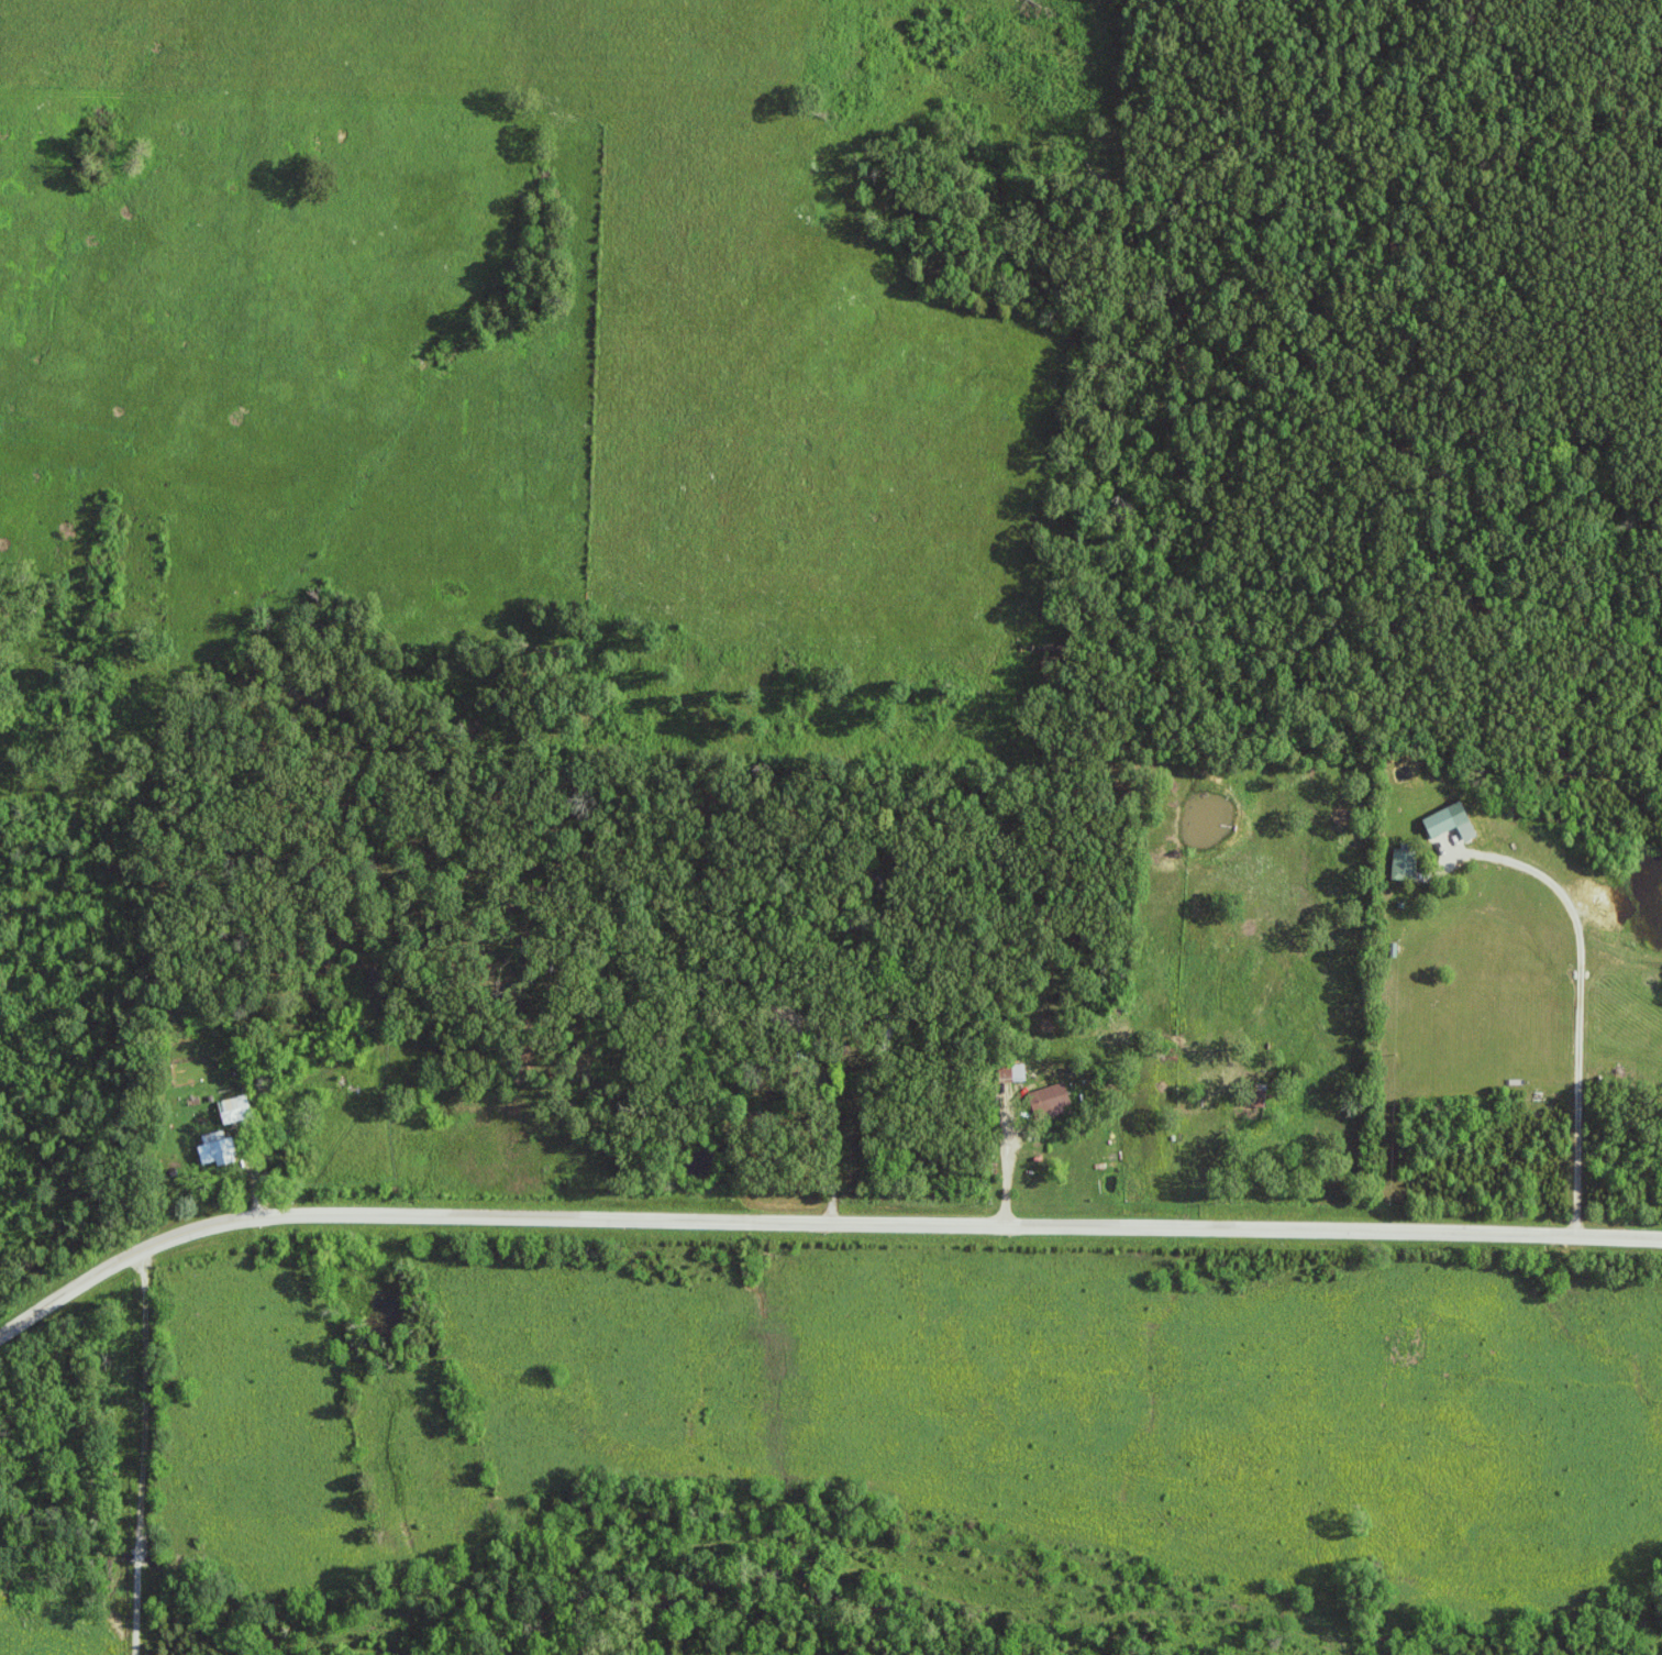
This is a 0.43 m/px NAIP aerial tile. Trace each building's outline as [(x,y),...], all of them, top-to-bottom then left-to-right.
[(1433,840),(1460,828),(1465,843),(1478,837),(1464,803),(1425,819),(1433,840)] [(1415,883),(1419,853),(1396,850),(1392,880),(1415,883)] [(1027,1080),(1026,1066),(997,1068),(998,1082),(1027,1080)] [(1075,1111),(1067,1084),(1030,1094),(1037,1122),(1075,1111)] [(219,1103),(226,1127),(255,1118),(248,1095),(219,1103)] [(205,1146),(198,1149),(204,1167),(217,1162),(219,1168),(239,1162),(234,1146),(230,1147),(225,1130),(202,1137),(205,1146)]
